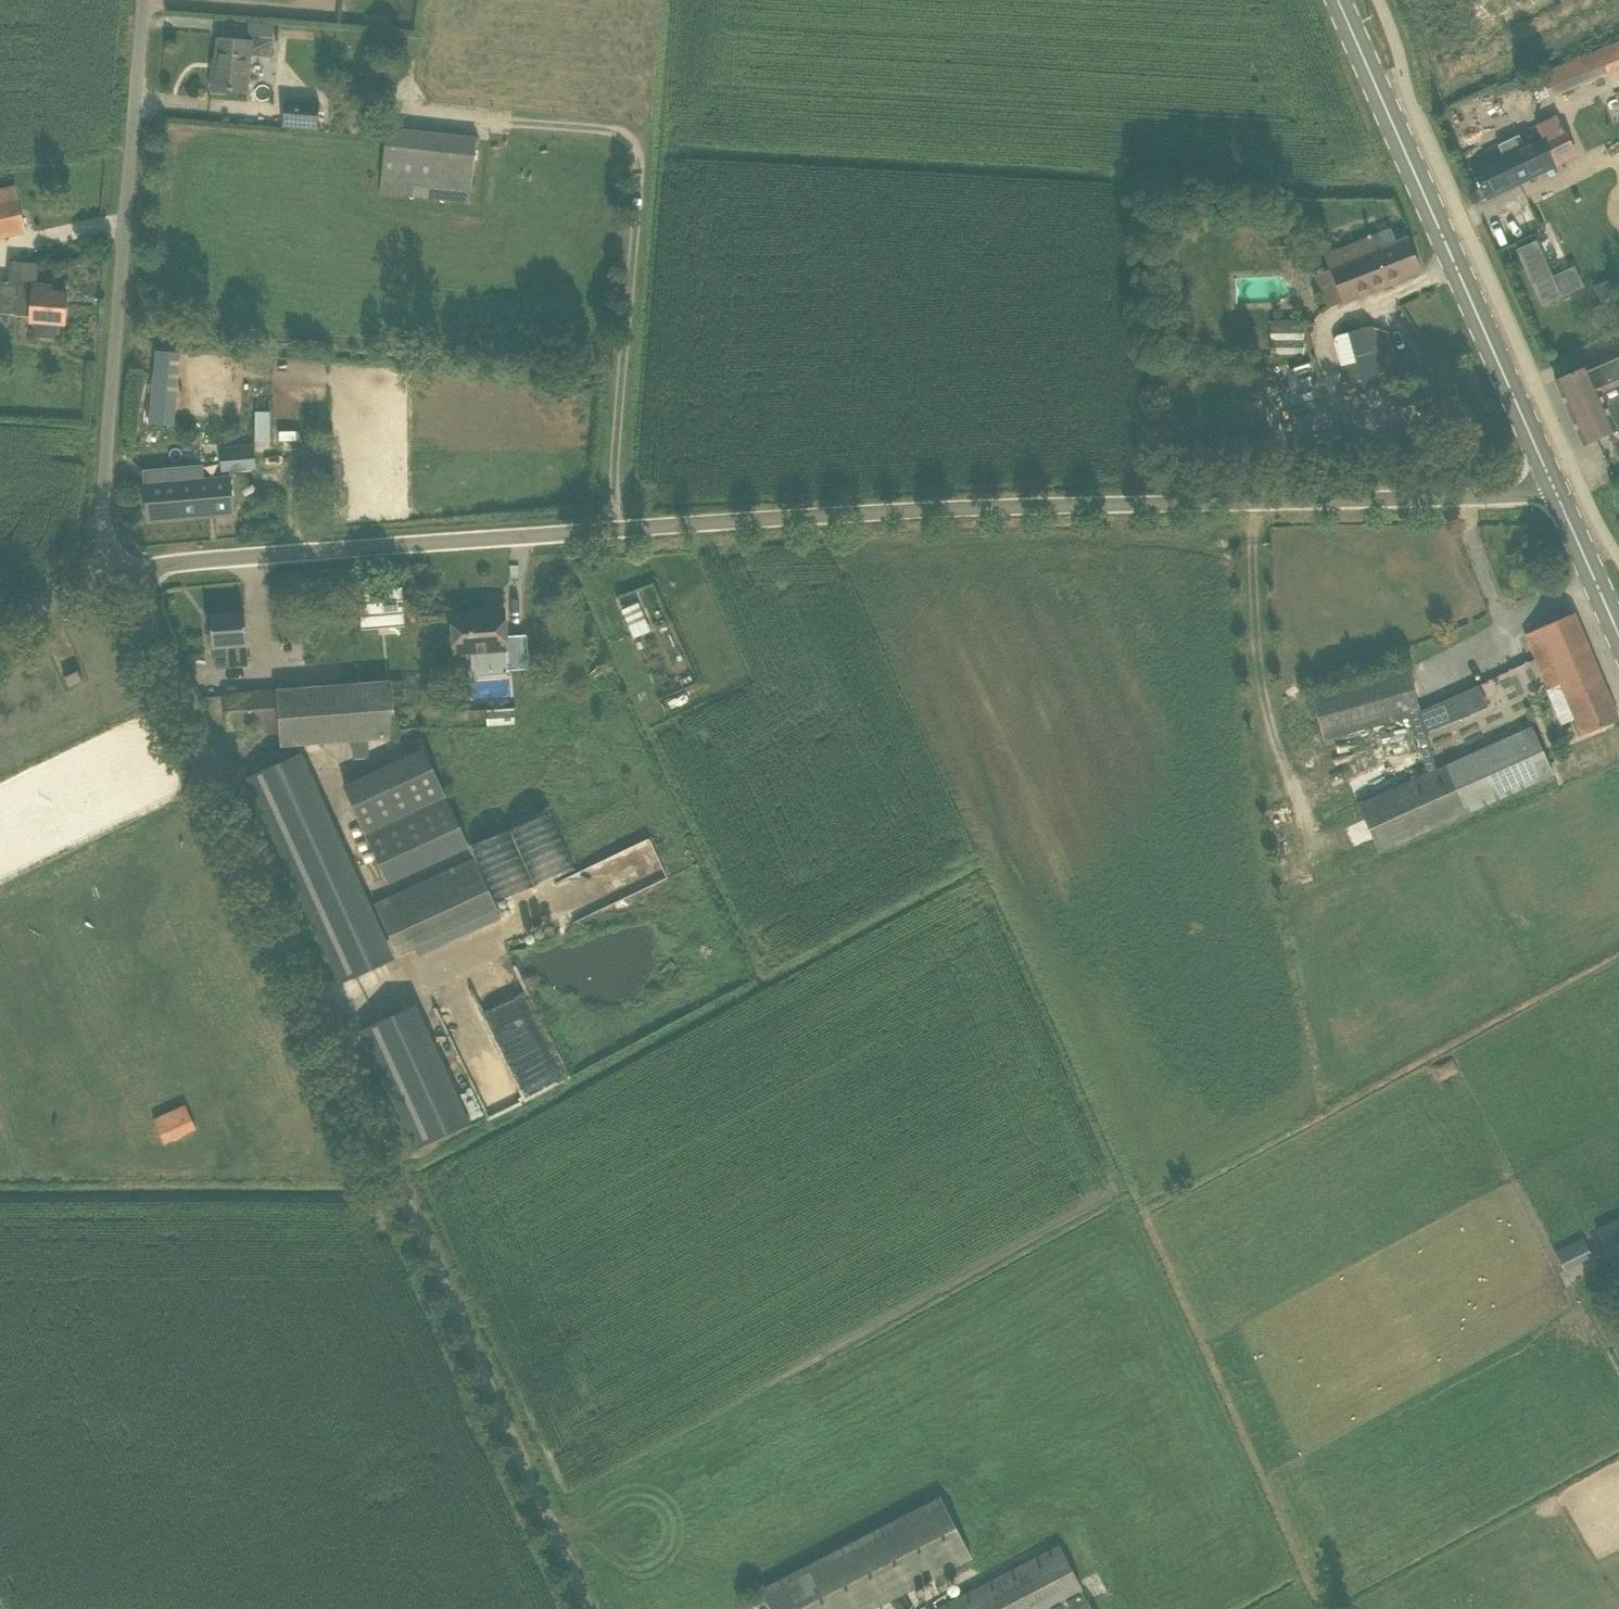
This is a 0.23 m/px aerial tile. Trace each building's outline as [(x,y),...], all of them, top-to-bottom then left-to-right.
[(227,90),(248,91),(252,42),(219,39),(216,70),(213,70),(211,93),(227,94),(227,90)] [(285,128),(320,131),(321,104),(286,102),(285,128)] [(1473,169),(1487,198),(1578,155),(1564,126),(1543,136),(1538,126),(1482,153),(1486,162),(1473,169)] [(470,204),(478,139),(387,129),(380,194),(470,204)] [(26,231),(15,187),(0,191),(0,238),(26,231)] [(1368,238),(1323,256),(1328,267),(1313,273),(1326,305),(1341,299),(1342,302),(1420,271),(1408,238),(1384,248),(1379,234),(1372,237),(1370,233),(1367,235),(1368,238)] [(1514,248),(1539,305),(1584,286),(1574,264),(1552,274),(1536,238),(1514,248)] [(52,286),(38,285),(18,283),(15,315),(32,316),(31,321),(36,322),(35,329),(38,337),(53,338),(57,331),(58,323),(65,324),(67,293),(51,292),(52,286)] [(1395,351),(1381,356),(1372,328),(1338,338),(1346,365),(1341,366),(1349,391),(1403,375),(1395,351)] [(177,423),(179,350),(152,349),(150,422),(177,423)] [(1618,353),(1555,381),(1567,407),(1618,385),(1618,355),(1618,353)] [(1567,407),(1583,445),(1618,429),(1618,385),(1567,407)] [(254,410),(255,440),(282,439),(281,409),(254,410)] [(257,468),(256,449),(220,452),(221,471),(257,468)] [(187,467),(191,517),(233,513),(230,478),(202,480),(201,466),(187,467)] [(149,520),(191,517),(187,467),(145,470),(149,520)] [(405,626),(402,588),(359,592),(362,629),(405,626)] [(622,606),(631,637),(649,631),(640,601),(622,606)] [(510,672),(505,609),(485,611),(485,614),(452,616),(454,653),(472,652),(473,675),(510,672)] [(247,644),(245,613),(210,616),(213,647),(214,647),(216,669),(247,667),(246,644),(247,644)] [(1582,734),(1618,719),(1573,613),(1525,634),(1562,723),(1575,717),(1582,734)] [(1406,717),(1414,715),(1428,771),(1360,800),(1382,850),(1466,812),(1445,763),(1436,767),(1423,712),(1417,693),(1409,665),(1312,692),(1325,740),(1406,717)] [(69,687),(83,681),(79,671),(64,677),(69,687)] [(276,690),(279,733),(280,746),(395,738),(392,681),(276,690)] [(279,733),(276,690),(225,693),(228,728),(264,725),(264,734),(279,733)] [(1452,722),(1469,714),(1460,693),(1443,701),(1452,722)] [(1553,774),(1531,725),(1445,763),(1466,812),(1534,783),(1540,797),(1548,794),(1542,779),(1553,774)] [(389,884),(470,847),(424,748),(344,785),(389,884)] [(383,964),(290,758),(247,778),(340,983),(383,964)] [(651,842),(579,868),(593,907),(665,881),(651,842)] [(470,997),(441,1006),(454,1047),(479,1039),(476,1028),(528,1012),(515,973),(467,988),(470,997)] [(459,1129),(404,1009),(362,1029),(416,1148),(459,1129)] [(489,1115),(564,1078),(544,1038),(530,1045),(530,1044),(500,1059),(503,1065),(483,1075),(486,1082),(476,1088),(489,1115)] [(186,1106),(154,1120),(164,1142),(196,1127),(186,1106)] [(1599,1228),(1618,1269),(1618,1218),(1599,1228)] [(1592,1255),(1583,1238),(1556,1252),(1565,1270),(1592,1255)] [(724,1608),(871,1608),(890,1599),(896,1608),(910,1608),(902,1593),(997,1544),(966,1484),(724,1608)] [(1063,1547),(940,1608),(1094,1608),(1063,1547)]
